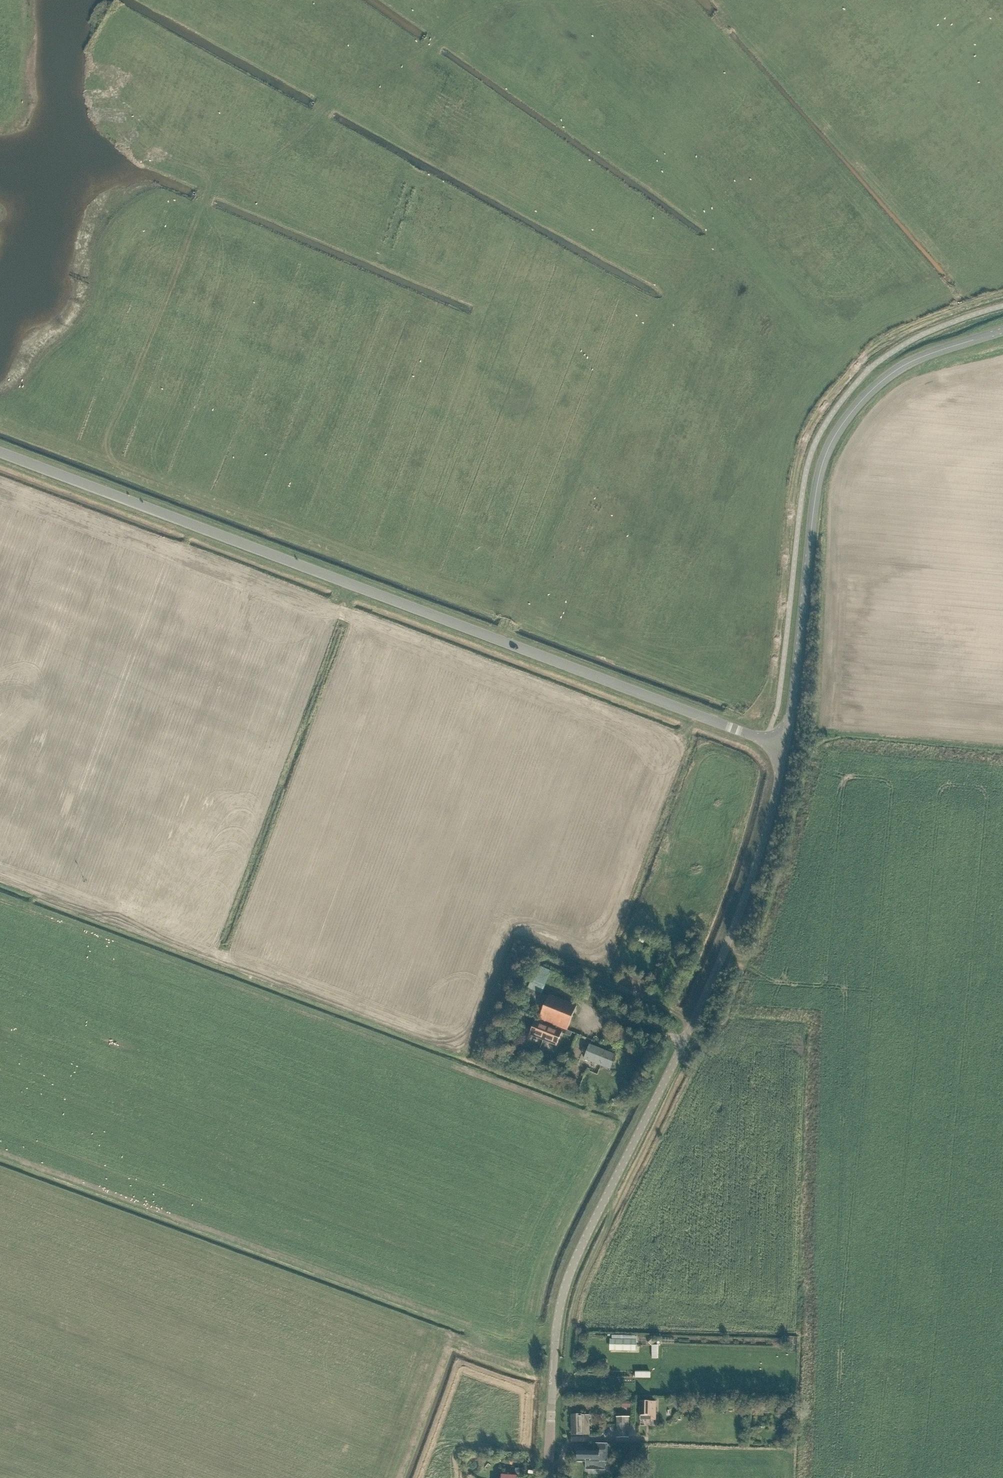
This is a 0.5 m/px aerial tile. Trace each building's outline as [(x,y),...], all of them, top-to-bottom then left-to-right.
[(551,973),(548,980),(567,988),(569,981),(551,973)] [(536,1021),(532,1032),(536,1033),(535,1035),(548,1040),(552,1028),(553,1028),(557,1018),(556,1018),(561,1006),(548,1001),(544,1013),(536,1010),(532,1020),(536,1021)] [(585,1051),(578,1067),(588,1071),(588,1070),(593,1072),(598,1059),(595,1058),(596,1055),(585,1051)] [(598,1059),(593,1072),(598,1074),(597,1075),(607,1079),(613,1062),(602,1058),(601,1060),(598,1059)] [(612,1339),(611,1350),(628,1351),(628,1350),(635,1351),(635,1340),(620,1339),(621,1336),(615,1336),(615,1339),(612,1339)] [(647,1340),(652,1345),(656,1341),(651,1336),(647,1340)] [(640,1401),(640,1419),(655,1419),(656,1401),(640,1401)] [(582,1415),(572,1415),(572,1435),(582,1434),(590,1434),(589,1415),(582,1415)] [(631,1417),(617,1417),(617,1437),(629,1437),(629,1423),(631,1423),(631,1417)] [(576,1455),(576,1458),(578,1459),(577,1461),(586,1461),(586,1469),(605,1470),(606,1452),(608,1452),(608,1443),(594,1443),(594,1450),(578,1449),(578,1454),(576,1455)]
